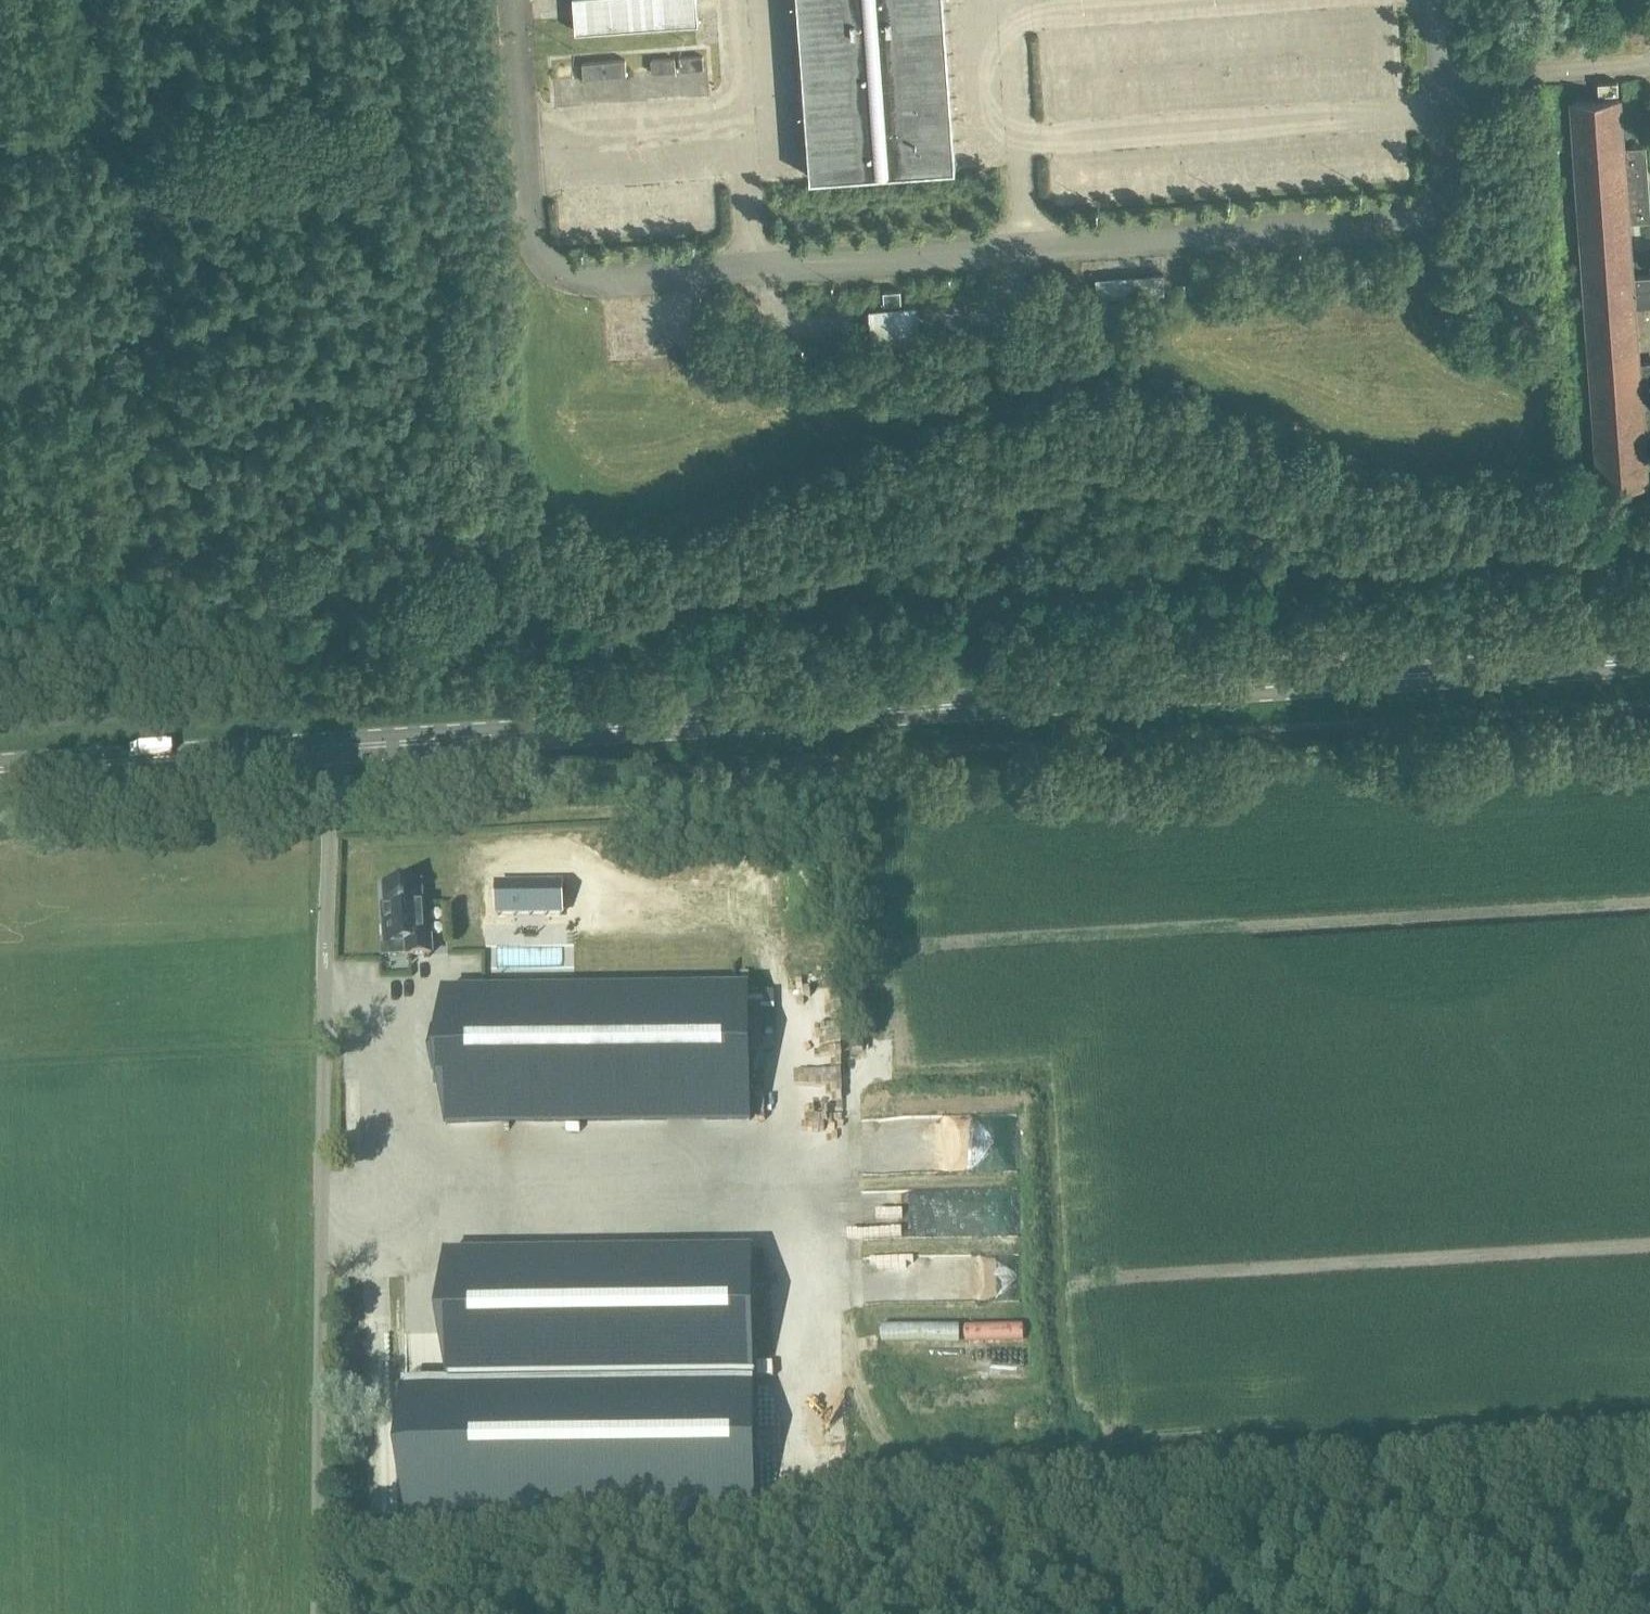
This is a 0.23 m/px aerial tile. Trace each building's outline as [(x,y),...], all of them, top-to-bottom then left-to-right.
[(699,19),(697,0),(574,0),(576,32),(699,23),(699,19)] [(811,178),(956,167),(944,0),(799,0),(811,178)] [(704,69),(704,68),(703,56),(679,58),(680,71),(704,69)] [(676,71),(676,70),(675,58),(651,60),(652,73),(676,71)] [(627,75),(627,74),(626,60),(583,63),(584,78),(627,75)] [(1598,83),(1599,95),(1619,93),(1618,82),(1598,83)] [(1649,307),(1649,276),(1632,277),(1628,220),(1649,219),(1649,217),(1645,147),(1623,149),(1619,98),(1573,101),(1601,489),(1647,486),(1643,436),(1649,435),(1649,363),(1638,364),(1634,308),(1649,307)] [(1177,275),(1164,276),(1163,274),(1096,279),(1097,297),(1165,293),(1164,286),(1177,285),(1177,275)] [(884,291),(885,304),(902,303),(901,290),(884,291)] [(393,886),(384,887),(385,907),(382,907),(385,944),(407,943),(408,956),(431,954),(430,940),(424,940),(420,884),(411,885),(411,882),(393,883),(393,886)] [(521,919),(519,884),(467,887),(469,922),(521,919)] [(749,988),(444,991),(444,1034),(434,1034),(435,1080),(445,1080),(446,1123),(751,1120),(749,988)] [(852,1039),(852,1049),(862,1049),(862,1039),(852,1039)] [(701,1188),(471,1196),(472,1226),(702,1218),(701,1188)] [(753,1252),(448,1255),(449,1386),(754,1383),(753,1252)] [(450,1451),(407,1452),(408,1518),(756,1514),(754,1383),(449,1386),(450,1451)]
